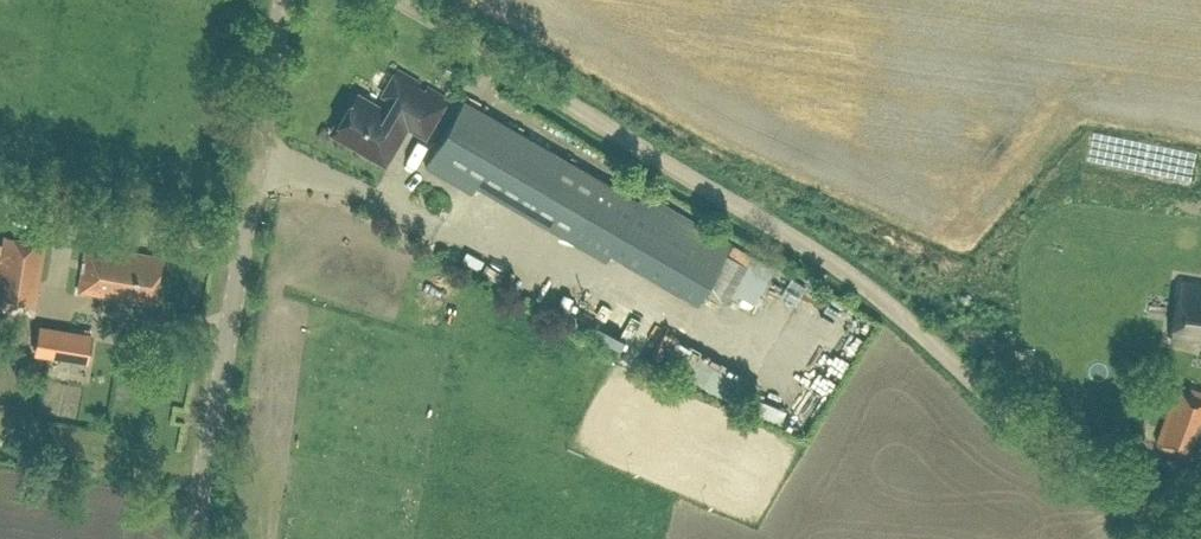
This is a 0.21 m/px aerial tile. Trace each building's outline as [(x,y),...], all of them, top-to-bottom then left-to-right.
[(424,133),(445,97),(396,68),(382,91),(392,97),(385,109),(356,92),(345,111),(340,113),(330,130),(347,139),(353,138),(361,143),(363,149),(384,161),(406,123),(424,133)] [(464,98),(424,165),(469,191),(475,182),(604,257),(610,246),(697,295),(729,240),(643,190),(637,199),(550,149),(464,98)] [(0,263),(0,305),(33,311),(44,239),(5,233),(0,263)] [(153,300),(160,253),(85,241),(77,289),(121,296),(121,294),(153,300)] [(749,308),(772,257),(759,251),(735,302),(749,308)] [(1180,279),(1170,336),(1200,343),(1200,283),(1180,279)] [(633,334),(645,323),(623,300),(611,310),(633,334)] [(114,317),(103,315),(100,330),(111,332),(114,317)] [(61,329),(57,353),(71,355),(75,332),(61,329)] [(819,418),(840,391),(822,377),(801,405),(819,418)] [(1161,441),(1188,451),(1200,414),(1200,389),(1188,384),(1184,397),(1172,393),(1160,426),(1166,428),(1161,441)]
